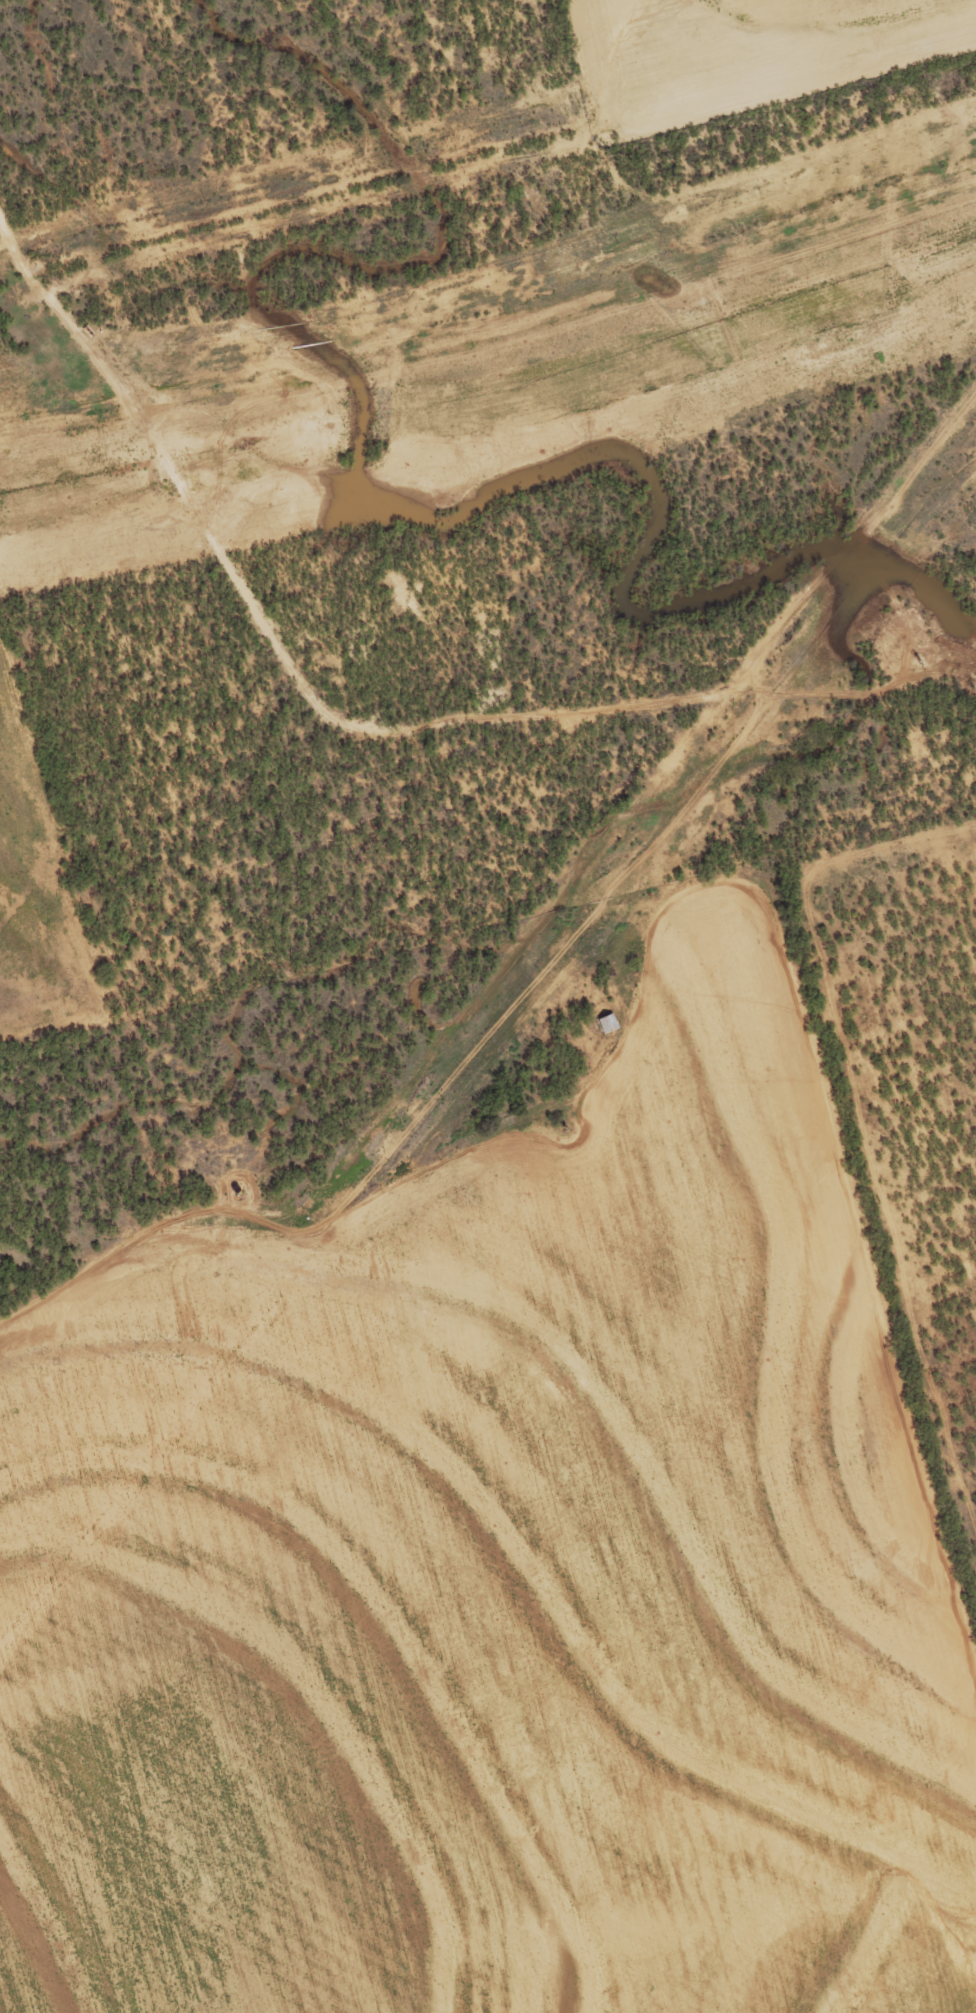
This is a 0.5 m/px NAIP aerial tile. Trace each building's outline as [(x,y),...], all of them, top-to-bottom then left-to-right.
[(620,1029),(614,1013),(600,1019),(605,1034),(620,1029)]
